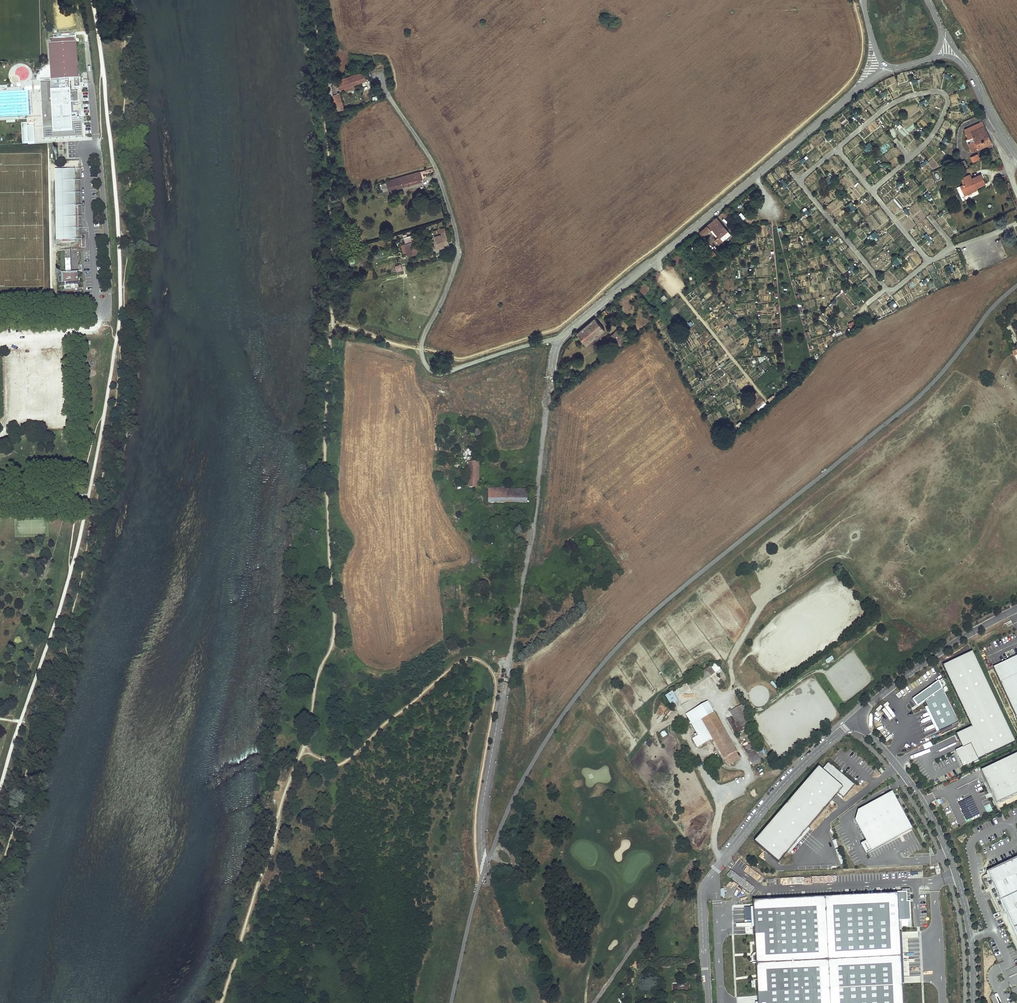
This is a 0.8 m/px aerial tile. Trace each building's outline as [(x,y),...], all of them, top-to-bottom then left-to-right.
[(48,104),(42,105),(43,127),(44,127),(48,126),(49,133),(68,131),(69,134),(66,134),(66,136),(73,135),(71,114),(81,114),(81,106),(75,106),(75,103),(78,103),(78,92),(70,93),(69,79),(73,78),(74,88),(80,88),(80,83),(82,83),(82,80),(80,80),(80,78),(77,78),(75,38),(64,39),(64,40),(56,40),(56,39),(50,39),(51,57),(52,69),(52,80),(46,80),(48,104)] [(13,78),(24,83),(30,71),(19,66),(13,78)] [(366,79),(368,78),(364,73),(334,83),(337,90),(339,89),(344,88),(354,84),(366,80),(366,79)] [(344,108),(339,92),(334,94),(335,99),(333,99),(337,110),(344,108)] [(968,143),(972,151),(992,143),(982,121),(964,129),(966,134),(971,131),(973,136),(975,140),(968,143)] [(21,124),(23,144),(28,143),(27,130),(34,129),(34,127),(27,127),(27,124),(23,124),(21,124)] [(48,126),(44,127),(45,136),(63,134),(66,134),(69,134),(68,131),(49,133),(48,126)] [(824,137),(828,141),(833,137),(829,133),(824,137)] [(863,146),(866,151),(873,148),(870,142),(863,146)] [(68,143),(58,144),(59,158),(70,158),(70,155),(75,154),(74,149),(69,150),(68,143)] [(957,163),(960,170),(967,166),(964,160),(957,163)] [(55,173),(55,181),(56,244),(75,244),(74,172),(62,172),(55,173)] [(422,182),(419,172),(386,181),(386,182),(382,184),(383,189),(388,187),(389,190),(398,187),(398,188),(422,182)] [(960,186),(964,195),(973,191),(972,188),(975,186),(976,188),(985,184),(981,174),(972,178),(970,174),(960,178),(963,184),(960,186)] [(929,201),(932,199),(927,192),(924,195),(929,201)] [(852,212),(856,208),(851,202),(846,205),(852,212)] [(729,213),(731,211),(728,208),(721,214),(725,218),(730,214),(729,213)] [(715,239),(719,244),(723,241),(720,237),(728,230),(717,218),(700,232),(703,236),(712,228),(715,232),(714,234),(717,237),(715,239)] [(720,237),(723,241),(731,234),(728,230),(720,237)] [(873,242),(880,237),(874,231),(868,236),(873,242)] [(449,245),(445,233),(433,236),(437,249),(449,245)] [(926,234),(923,236),(929,244),(933,241),(926,234)] [(419,253),(416,241),(405,244),(408,256),(419,253)] [(701,261),(713,251),(711,248),(699,259),(701,261)] [(63,306),(81,305),(81,292),(79,292),(79,290),(77,290),(77,288),(78,288),(78,284),(78,274),(76,274),(76,271),(80,271),(79,249),(64,249),(65,272),(63,272),(63,285),(63,288),(60,289),(60,292),(62,292),(63,306)] [(701,261),(705,266),(717,256),(713,251),(701,261)] [(595,318),(577,333),(587,345),(605,330),(595,318)] [(617,339),(623,334),(619,329),(613,335),(617,339)] [(628,339),(623,334),(617,339),(613,335),(610,337),(619,347),(628,339)] [(468,462),(467,488),(478,488),(478,462),(468,462)] [(488,503),(526,503),(526,491),(510,491),(510,488),(502,488),(502,489),(498,489),(498,486),(488,486),(488,503)] [(971,649),(941,663),(971,725),(956,733),(963,747),(956,751),(963,767),(1016,741),(971,649)] [(993,666),(1016,718),(1016,655),(993,666)] [(715,673),(721,669),(716,662),(710,667),(715,673)] [(715,673),(710,667),(710,665),(685,683),(690,690),(715,673)] [(938,679),(913,698),(918,705),(925,700),(940,729),(958,721),(938,679)] [(679,706),(671,692),(666,695),(674,709),(679,706)] [(720,726),(707,703),(695,709),(709,733),(720,726)] [(736,708),(744,723),(751,720),(742,703),(735,707),(736,708)] [(726,720),(735,735),(747,729),(744,723),(736,708),(729,712),(732,717),(726,720)] [(692,739),(697,747),(712,738),(727,765),(733,762),(729,756),(736,752),(720,726),(709,733),(695,709),(686,715),(696,733),(694,734),(696,737),(692,739)] [(764,760),(753,742),(751,743),(762,761),(764,760)] [(743,748),(753,766),(762,761),(751,743),(747,745),(746,743),(743,744),(744,747),(743,748)] [(1016,750),(982,765),(999,803),(1016,795),(1016,753),(1016,750)] [(729,756),(733,762),(739,758),(736,752),(729,756)] [(818,766),(754,841),(778,861),(837,791),(843,796),(854,784),(828,762),(822,769),(818,766)] [(909,831),(889,794),(852,814),(872,851),(909,831)] [(966,821),(980,815),(972,797),(958,803),(966,821)] [(1016,937),(1016,856),(991,868),(985,871),(1016,937)] [(740,885),(749,891),(752,887),(743,880),(740,885)] [(896,896),(753,903),(758,1002),(901,1002),(896,896)] [(736,994),(744,994),(744,975),(736,975),(736,994)]
